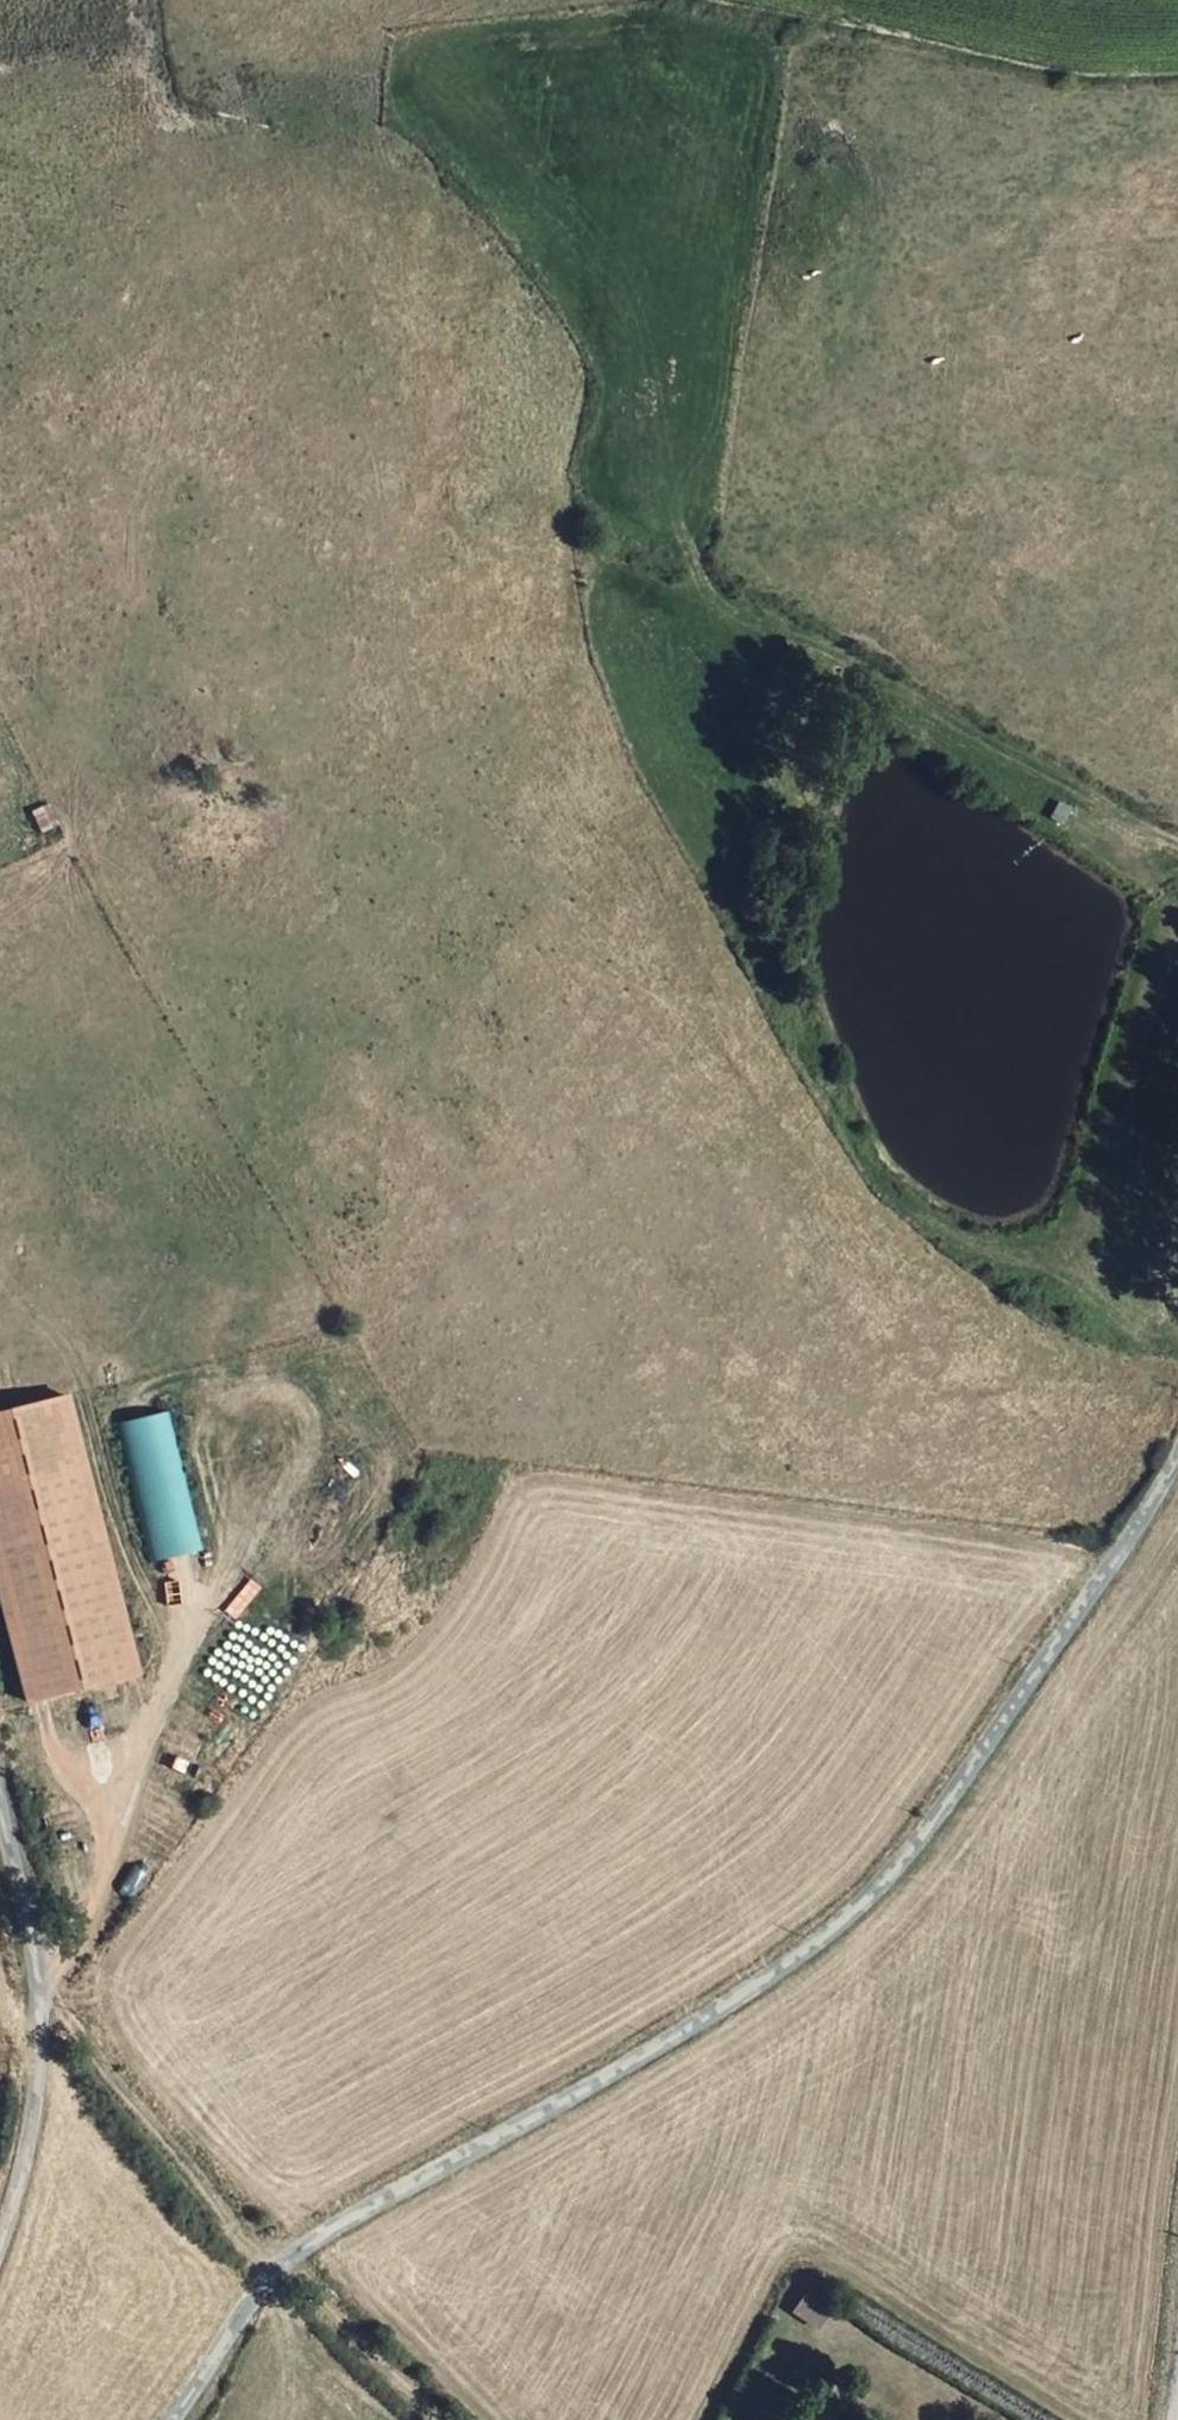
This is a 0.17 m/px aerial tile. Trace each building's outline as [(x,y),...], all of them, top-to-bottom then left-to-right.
[(61,1398),(0,1414),(0,1624),(20,1704),(132,1676),(61,1398)] [(163,1415),(108,1428),(140,1565),(195,1552),(163,1415)] [(808,2323),(823,2298),(795,2280),(781,2305),(808,2323)] [(824,2335),(877,2334),(877,2301),(823,2302),(824,2335)]
